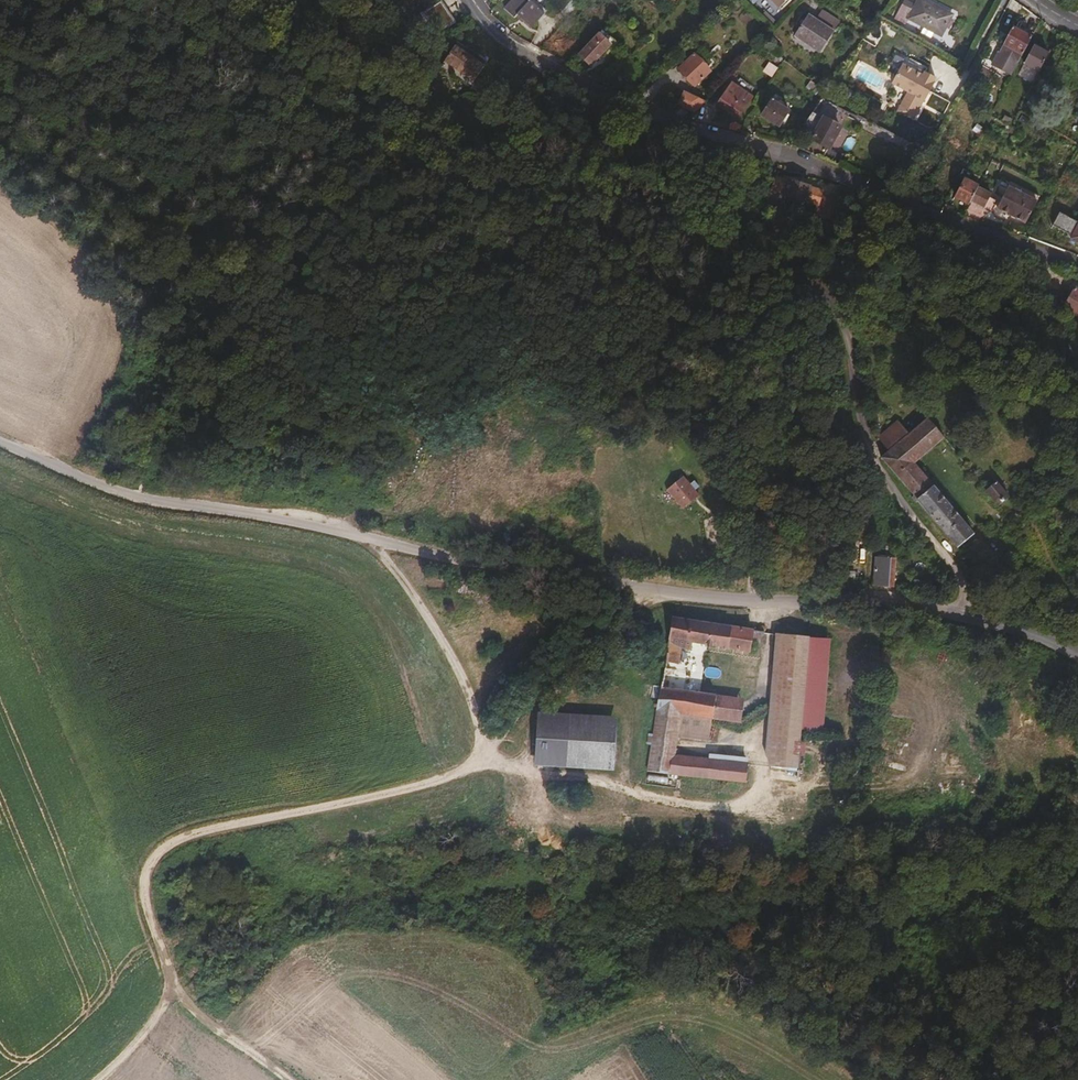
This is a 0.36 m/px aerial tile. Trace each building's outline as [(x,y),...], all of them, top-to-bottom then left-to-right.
[(455,0),(436,0),(433,2),(439,11),(455,0)] [(531,0),(508,0),(503,5),(512,14),(514,13),(527,25),(541,10),(531,0)] [(947,13),(923,0),(913,0),(909,8),(899,3),(891,17),(901,23),(904,17),(936,34),(947,13)] [(443,27),(462,14),(456,6),(437,19),(443,27)] [(529,26),(543,11),(541,10),(527,25),(529,26)] [(811,18),(834,30),(839,22),(815,10),(811,18)] [(815,49),(828,30),(804,14),(792,32),(815,49)] [(1013,62),(1027,35),(1008,25),(993,52),(1013,62)] [(615,41),(600,26),(596,31),(607,42),(596,54),(600,57),(615,41)] [(596,54),(607,42),(596,31),(576,51),(588,63),(596,54)] [(1034,69),(1043,50),(1029,42),(1019,61),(1034,69)] [(481,66),(456,44),(444,56),(463,73),(467,69),(473,75),(481,66)] [(1006,74),(1013,62),(993,52),(987,64),(1006,74)] [(691,84),(706,69),(705,67),(707,65),(700,57),(697,59),(691,53),(676,68),(691,84)] [(772,77),(777,68),(768,62),(763,71),(772,77)] [(924,81),(926,78),(915,72),(915,73),(913,75),(907,72),(893,64),(882,82),(914,101),(925,82),(924,81)] [(691,111),(702,100),(681,91),(675,106),(691,111)] [(742,105),(721,91),(714,101),(735,115),(742,105)] [(776,124),(786,109),(769,97),(759,112),(776,124)] [(825,144),(836,125),(820,115),(807,135),(825,144)] [(818,189),(806,185),(806,184),(785,177),(784,179),(772,175),(762,198),(764,199),(764,197),(781,202),(783,194),(813,203),(811,211),(824,214),(824,216),(826,217),(831,199),(817,194),(818,189)] [(965,198),(972,185),(972,184),(958,176),(949,193),(964,200),(965,198)] [(1020,219),(1033,193),(1003,179),(990,205),(1020,219)] [(978,206),(985,192),(972,185),(965,198),(978,206)] [(1071,287),(1060,307),(1077,316),(1077,291),(1071,287)] [(938,434),(922,415),(912,424),(928,443),(938,434)] [(969,530),(909,460),(910,458),(894,439),(904,431),(893,418),(873,435),(883,448),(877,454),(909,492),(906,494),(910,498),(913,496),(953,543),(969,530)] [(910,458),(928,443),(912,424),(904,431),(894,439),(910,458)] [(686,493),(692,488),(690,486),(694,483),(691,478),(686,481),(680,474),(664,487),(679,504),(689,496),(686,493)] [(1005,493),(992,477),(981,487),(993,502),(1005,493)] [(991,525),(981,513),(973,520),(983,532),(991,525)] [(889,581),(890,554),(869,553),(869,580),(889,581)] [(747,647),(750,625),(669,612),(664,646),(671,647),(670,651),(664,650),(662,659),(675,661),(678,645),(687,646),(688,639),(747,647)] [(799,725),(806,654),(807,633),(775,629),(774,639),(786,640),(781,647),(771,762),(796,765),(799,725)] [(820,727),(828,634),(807,633),(806,654),(799,725),(820,727)] [(880,645),(878,659),(890,661),(892,647),(880,645)] [(679,678),(681,667),(674,666),(661,664),(659,675),(671,676),(679,678)] [(678,687),(679,678),(671,676),(659,675),(657,684),(678,687)] [(710,713),(713,692),(678,687),(657,684),(651,714),(644,767),(668,769),(671,749),(674,730),(677,709),(709,713),(710,713)] [(736,717),(739,696),(713,692),(710,713),(736,717)] [(610,767),(612,711),(535,708),(533,762),(610,767)] [(705,735),(709,713),(677,709),(674,730),(705,735)] [(742,778),(745,758),(671,749),(668,769),(742,778)]
